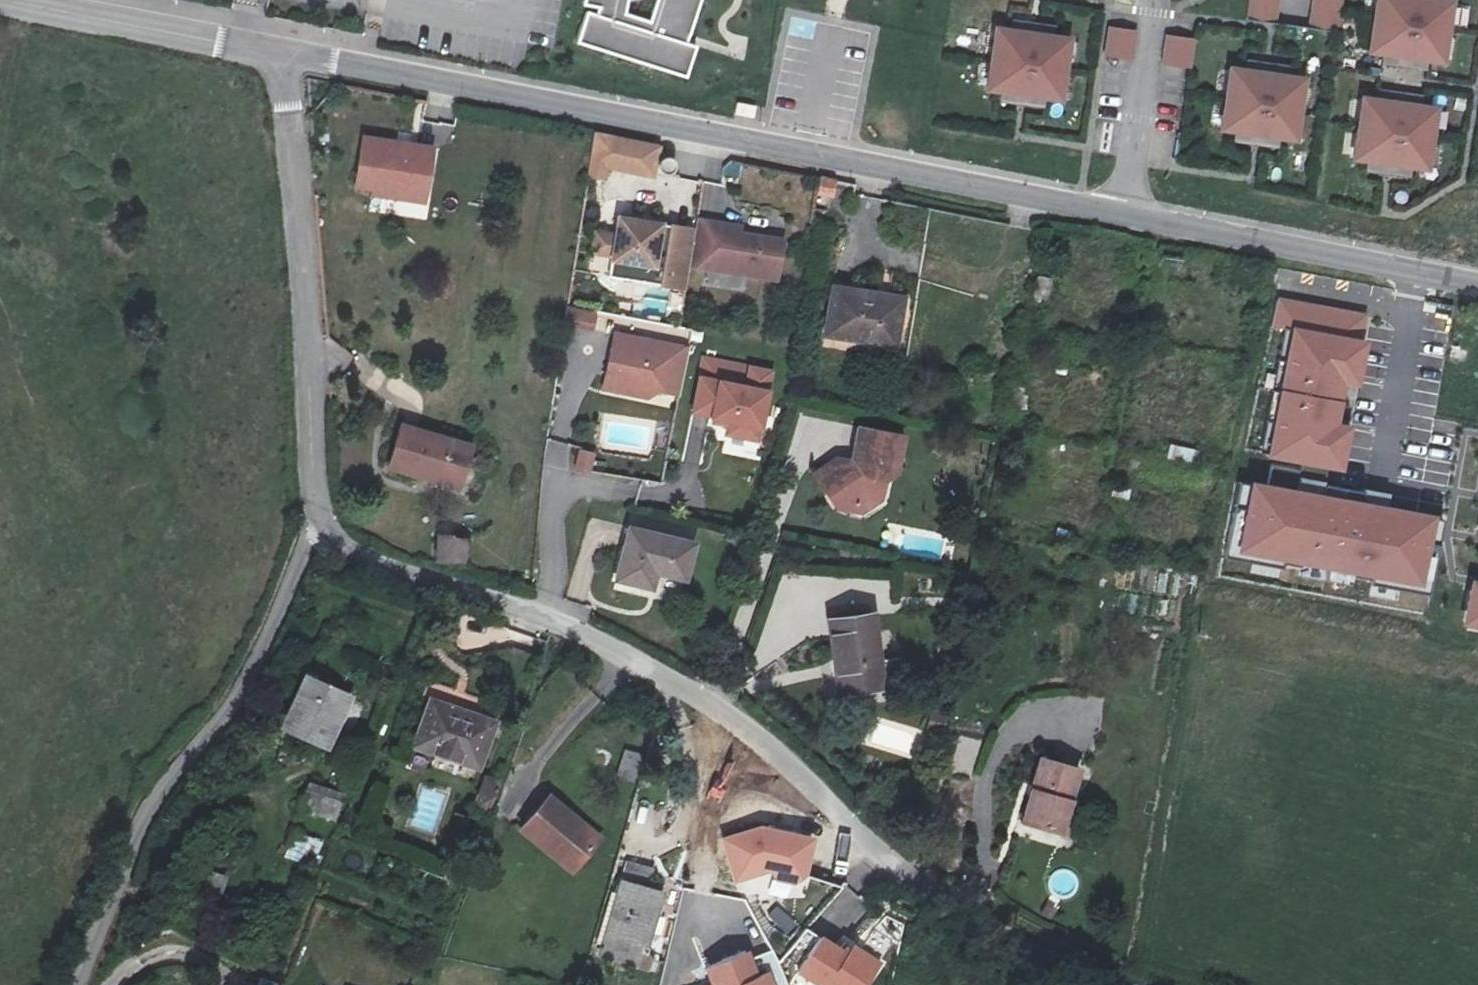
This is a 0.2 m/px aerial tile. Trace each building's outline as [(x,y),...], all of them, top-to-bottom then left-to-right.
[(580,8),(596,9),(595,14),(583,10),(574,44),(693,84),(702,49),(690,44),(691,41),(706,0),(581,0),(580,8)] [(1249,16),(1276,20),(1279,0),(1251,0),(1249,16)] [(1311,25),(1338,29),(1342,0),(1314,0),(1311,25)] [(1370,47),(1398,52),(1396,63),(1413,65),(1414,54),(1442,58),(1451,0),(1377,0),(1370,47)] [(1025,27),(997,22),(988,82),(1016,86),(1014,97),(1030,100),(1032,89),(1060,93),(1069,33),(1041,29),(1043,18),(1026,15),(1025,27)] [(1137,26),(1110,22),(1106,51),(1133,55),(1137,26)] [(1194,34),(1167,30),(1163,59),(1190,63),(1194,34)] [(1258,68),(1231,64),(1222,124),(1250,128),(1248,139),(1265,141),(1266,130),(1294,135),(1303,74),(1275,70),(1276,59),(1260,57),(1258,68)] [(1390,99),(1363,94),(1354,154),(1381,158),(1380,169),(1396,171),(1398,160),(1426,164),(1435,105),(1407,101),(1409,90),(1392,87),(1390,99)] [(439,146),(362,134),(353,191),(428,203),(439,146)] [(589,175),(658,178),(660,140),(590,136),(589,175)] [(834,200),(841,183),(823,176),(816,193),(834,200)] [(685,262),(692,228),(615,218),(608,274),(681,283),(685,262)] [(716,221),(694,218),(692,228),(685,262),(775,273),(780,236),(737,231),(715,228),(716,221)] [(716,221),(715,228),(737,231),(738,224),(716,221)] [(890,352),(897,312),(859,304),(861,295),(829,289),(818,340),(890,352)] [(898,301),(861,295),(859,304),(897,312),(898,301)] [(593,307),(562,301),(559,320),(589,325),(593,307)] [(1361,388),(1369,341),(1295,327),(1268,459),(1345,474),(1354,427),(1340,424),(1347,386),(1361,388)] [(686,346),(612,330),(603,376),(623,380),(630,391),(645,394),(655,386),(677,391),(686,346)] [(778,374),(700,355),(693,412),(713,419),(724,435),(762,439),(778,374)] [(623,380),(603,376),(601,385),(630,391),(623,380)] [(820,476),(813,481),(839,517),(874,493),(876,475),(890,467),(898,428),(846,417),(839,452),(822,448),(808,460),(820,476)] [(452,503),(469,461),(409,435),(392,477),(452,503)] [(1193,465),(1197,451),(1171,444),(1167,458),(1193,465)] [(590,474),(596,454),(578,448),(572,468),(590,474)] [(801,465),(813,481),(820,476),(808,460),(801,465)] [(1438,518),(1252,484),(1237,556),(1423,593),(1438,518)] [(682,575),(692,540),(625,523),(611,576),(649,586),(654,569),(682,575)] [(459,574),(466,551),(440,543),(433,565),(459,574)] [(1224,559),(1222,569),(1255,575),(1257,565),(1224,559)] [(1473,581),(1465,625),(1477,629),(1477,583),(1473,581)] [(879,684),(867,612),(824,619),(834,692),(879,684)] [(331,740),(352,686),(307,668),(298,686),(305,689),(290,724),(331,740)] [(412,740),(474,763),(492,718),(429,694),(412,740)] [(635,782),(642,753),(624,749),(617,778),(635,782)] [(1010,814),(1047,825),(1058,792),(1068,763),(1030,751),(1010,814)] [(496,771),(474,763),(461,798),(483,805),(496,771)] [(347,782),(315,767),(304,795),(336,810),(347,782)] [(1058,792),(1047,825),(1058,829),(1069,796),(1058,792)] [(594,830),(539,793),(513,832),(568,870),(594,830)] [(816,869),(803,822),(722,845),(735,892),(816,869)] [(314,868),(323,841),(291,830),(282,857),(314,868)] [(611,871),(644,880),(650,857),(618,847),(611,871)] [(644,880),(611,871),(589,948),(631,961),(636,944),(647,946),(662,886),(644,880)] [(882,959),(849,943),(847,948),(818,935),(796,979),(810,984),(870,984),(882,959)] [(745,953),(712,980),(716,984),(771,984),(745,953)]
